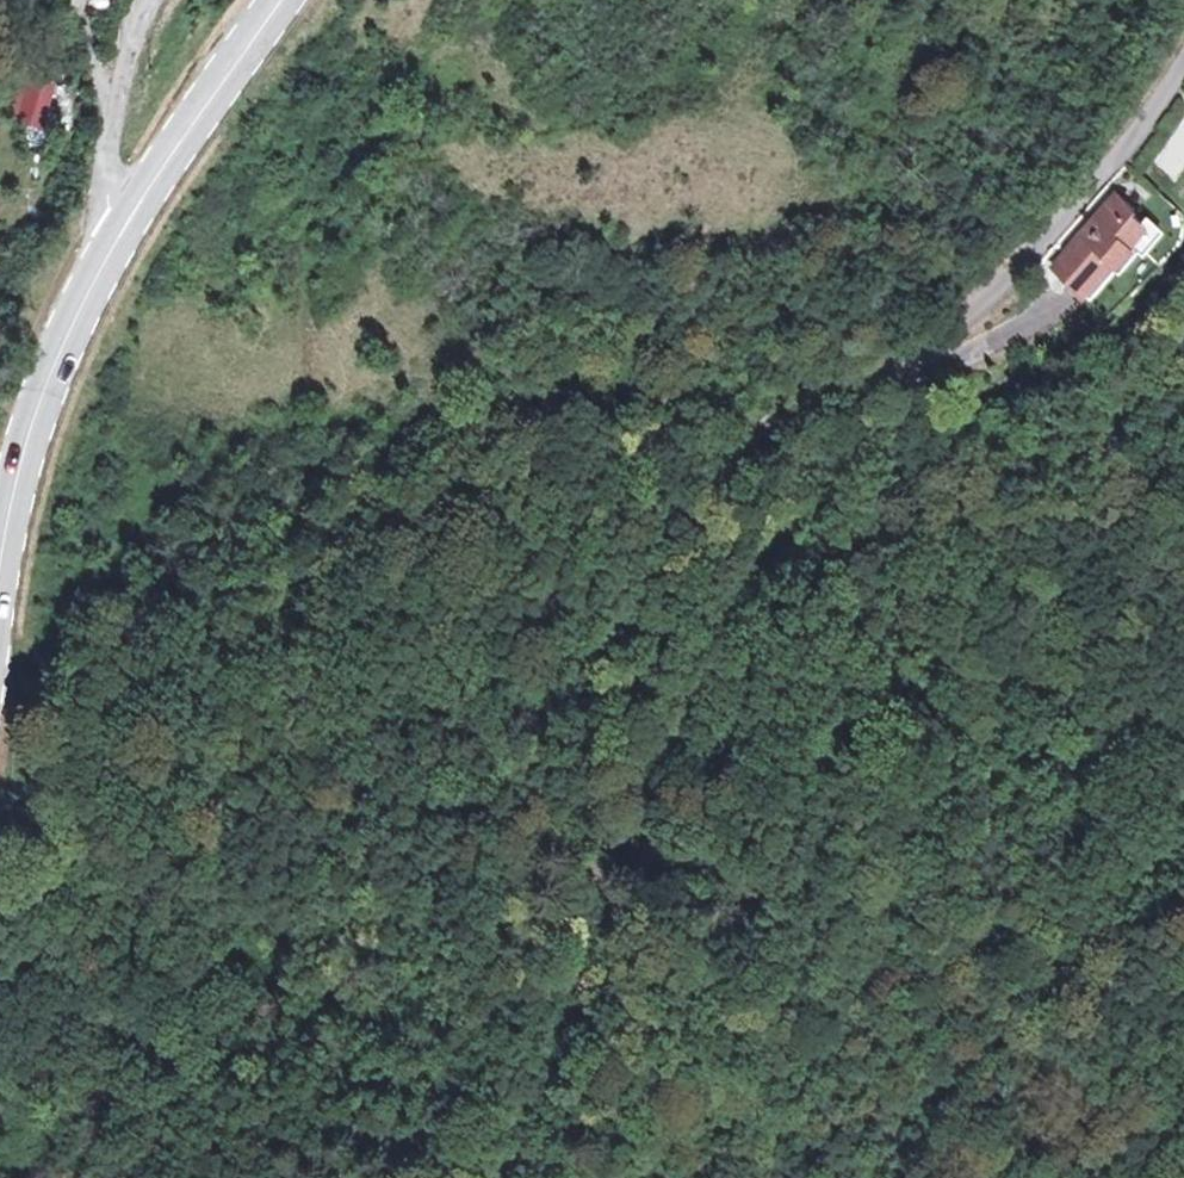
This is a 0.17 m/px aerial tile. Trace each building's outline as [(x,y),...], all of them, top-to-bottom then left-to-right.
[(50,86),(25,78),(10,121),(35,129),(50,86)] [(1143,157),(1174,183),(1183,171),(1183,109),(1143,157)] [(1117,195),(1055,269),(1068,282),(1064,286),(1085,306),(1117,265),(1125,270),(1137,256),(1131,250),(1148,231),(1129,215),(1134,209),(1117,195)]
